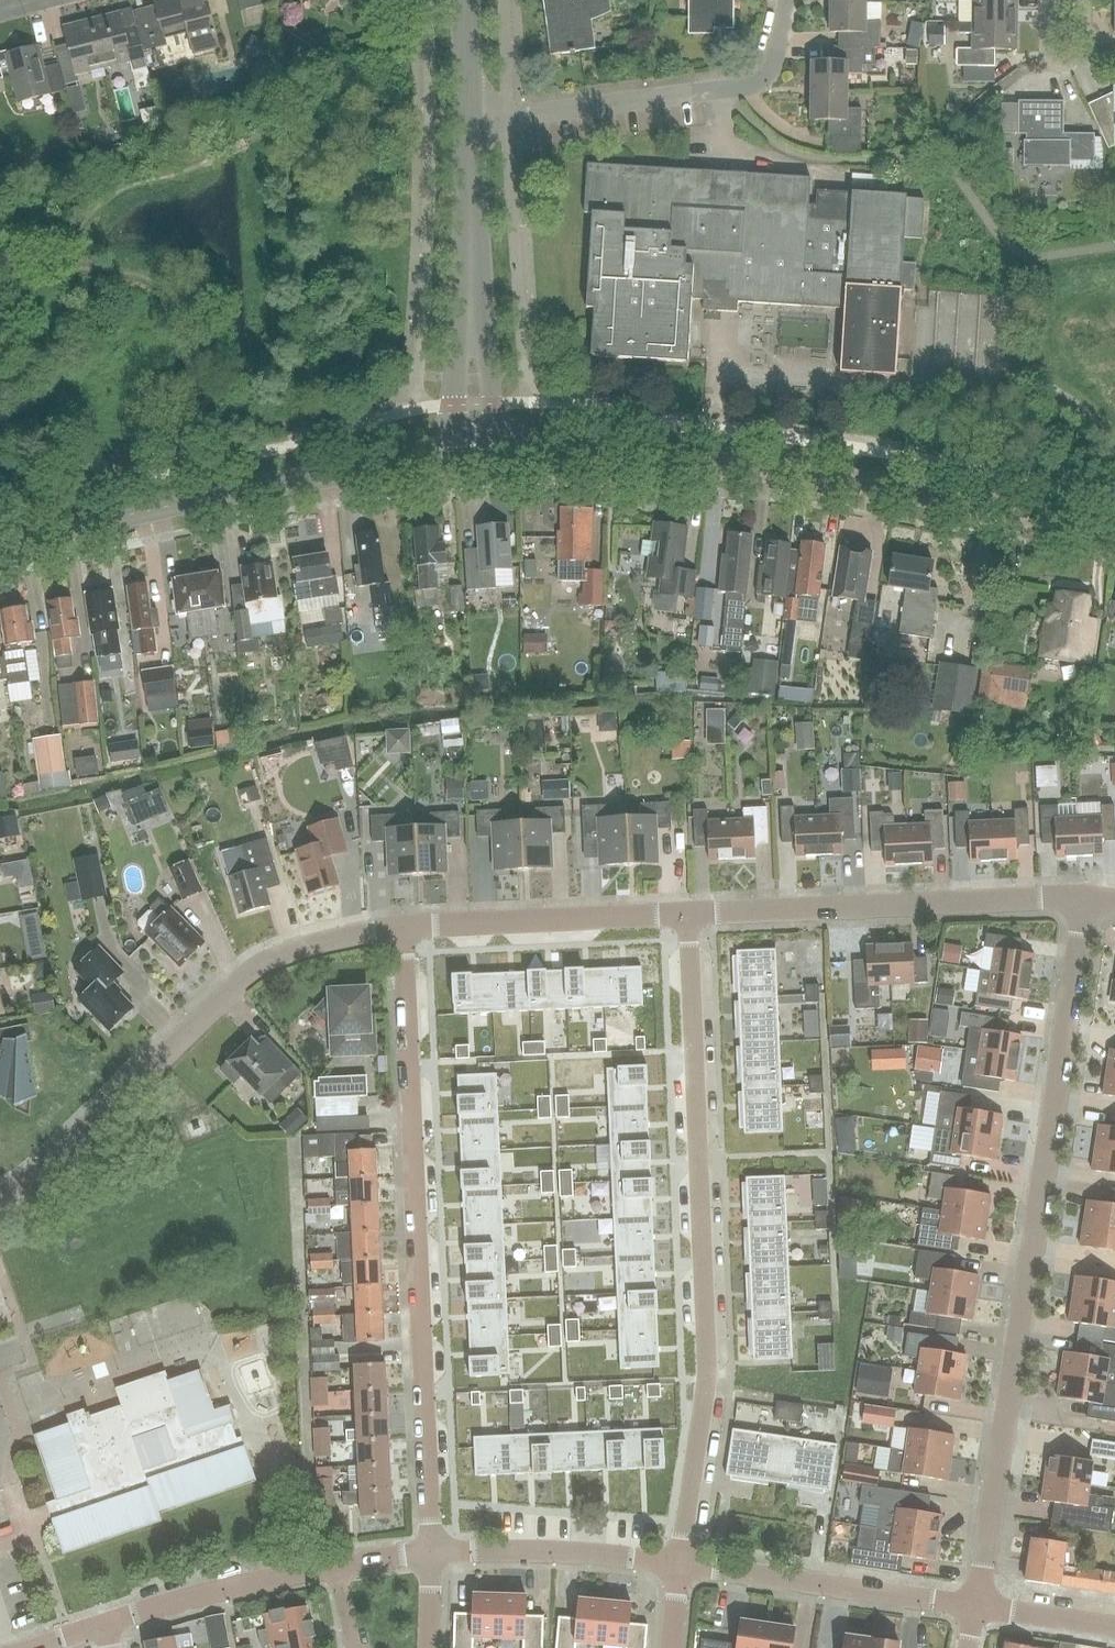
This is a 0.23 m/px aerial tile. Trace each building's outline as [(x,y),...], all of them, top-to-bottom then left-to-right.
[(136,20),(139,34),(144,51),(168,45),(164,31),(187,25),(194,53),(219,46),(208,0),(173,0),(156,4),(158,15),(136,20)] [(611,12),(609,0),(543,0),(551,55),(596,49),(592,21),(611,12)] [(694,29),(733,29),(733,0),(694,0),(694,29)] [(959,22),(974,23),(1018,23),(1018,0),(959,0),(959,22)] [(881,47),(881,21),(867,21),(867,3),(831,3),(831,32),(841,32),(841,47),(849,47),(862,47),(881,47)] [(121,14),(93,21),(105,69),(132,62),(134,69),(139,89),(142,88),(143,91),(153,89),(148,65),(144,51),(139,34),(127,37),(121,14)] [(71,51),(58,55),(66,86),(80,82),(78,76),(105,69),(93,21),(65,28),(71,51)] [(1018,23),(974,23),(959,22),(959,34),(974,34),(974,48),(958,48),(958,65),(989,66),(989,49),(1017,49),(1018,23)] [(257,43),(251,56),(263,62),(269,49),(257,43)] [(39,47),(8,55),(20,103),(67,91),(66,86),(58,55),(42,59),(39,47)] [(849,47),(841,47),(830,47),(830,62),(812,61),(812,91),(848,91),(848,74),(862,74),(862,47),(849,47)] [(906,51),(905,66),(917,66),(917,51),(906,51)] [(1090,104),(1109,148),(1114,145),(1114,62),(1113,94),(1090,104)] [(848,109),(848,91),(812,91),(812,120),(829,121),(829,135),(833,135),(862,135),(862,109),(848,109)] [(1019,101),(1019,134),(1023,134),(1023,165),(1071,166),(1071,161),(1095,161),(1095,134),(1065,134),(1065,101),(1019,101)] [(1001,149),(1001,163),(1013,163),(1013,149),(1001,149)] [(592,213),(586,308),(594,308),(591,357),(688,363),(692,300),(703,301),(737,303),(845,309),(841,373),(896,376),(901,290),(915,291),(917,263),(904,263),(905,239),(922,240),(925,199),(908,198),(908,195),(852,191),(852,192),(817,190),(816,207),(809,206),(810,179),(747,175),(700,170),(587,163),(584,212),(592,213)] [(852,174),(851,187),(887,190),(888,177),(852,174)] [(703,301),(703,310),(737,312),(737,303),(703,301)] [(592,561),(593,508),(560,508),(560,537),(557,537),(557,561),(558,561),(584,561),(592,561)] [(510,568),(507,525),(478,527),(480,559),(465,560),(467,591),(496,589),(495,570),(510,568)] [(645,540),(643,555),(651,556),(648,578),(663,580),(661,594),(692,598),(696,574),(682,572),(688,529),(655,525),(653,541),(645,540)] [(439,605),(437,589),(435,565),(446,564),(444,544),(439,545),(437,528),(429,529),(426,526),(420,526),(417,530),(415,530),(420,590),(421,590),(423,606),(439,605)] [(359,565),(355,566),(357,587),(372,585),(374,607),(377,634),(394,632),(391,605),(388,583),(384,583),(378,534),(375,534),(372,530),(362,532),(358,536),(356,537),(359,565)] [(739,653),(745,593),(752,535),(728,532),(726,555),(723,554),(719,590),(728,591),(722,652),(739,653)] [(768,537),(767,543),(764,566),(759,566),(756,594),(757,594),(757,602),(765,603),(766,595),(783,597),(790,540),(768,537)] [(819,598),(825,545),(801,542),(797,576),(788,575),(785,597),(788,597),(794,598),(794,595),(819,598)] [(879,603),(865,601),(872,552),(840,547),(833,597),(857,600),(851,644),(872,647),(879,603)] [(327,554),(294,560),(298,582),(298,583),(322,579),(325,597),(337,595),(338,595),(335,576),(330,577),(327,554)] [(889,586),(906,589),(899,632),(926,636),(933,589),(929,588),(933,562),(894,556),(889,586)] [(247,610),(234,611),(239,641),(238,641),(239,652),(259,650),(258,639),(251,640),(249,624),(284,619),(281,597),(276,598),(275,590),(277,590),(276,582),(273,582),(271,563),(267,563),(264,561),(257,562),(255,565),(243,567),(247,600),(246,600),(247,610)] [(525,561),(525,578),(537,578),(536,561),(525,561)] [(558,561),(558,581),(583,581),(583,570),(584,570),(584,561),(558,561)] [(603,606),(603,571),(584,570),(583,570),(583,581),(582,595),(578,595),(578,606),(603,606)] [(204,636),(204,638),(218,636),(214,608),(225,606),(221,572),(197,575),(204,636)] [(190,638),(204,636),(197,575),(172,579),(176,613),(186,612),(190,638)] [(143,585),(139,582),(132,583),(129,587),(127,588),(132,629),(130,630),(133,654),(156,652),(153,627),(158,627),(156,610),(150,610),(147,584),(143,585)] [(463,610),(461,587),(451,587),(453,611),(463,610)] [(711,620),(715,589),(699,587),(696,618),(711,620)] [(116,625),(118,625),(116,610),(113,607),(110,591),(100,592),(99,589),(90,590),(90,594),(87,594),(93,634),(99,633),(103,656),(120,653),(116,625)] [(1089,663),(1096,620),(1086,619),(1090,596),(1056,591),(1053,605),(1048,604),(1039,655),(1089,663)] [(68,638),(79,636),(77,619),(73,620),(70,599),(63,600),(59,597),(55,598),(52,602),(48,603),(57,668),(72,666),(68,638)] [(800,599),(794,598),(788,597),(785,620),(788,620),(783,664),(793,665),(800,599)] [(24,643),(34,641),(32,624),(29,624),(26,607),(15,609),(15,606),(2,608),(3,611),(1,611),(6,646),(12,645),(12,651),(2,652),(7,685),(29,682),(24,643)] [(604,621),(604,634),(616,634),(616,621),(604,621)] [(700,627),(699,645),(712,646),(714,628),(700,627)] [(545,635),(525,635),(525,652),(545,652),(545,635)] [(985,701),(1026,706),(1028,692),(1033,692),(1034,687),(1029,686),(1031,666),(981,659),(972,728),(982,729),(985,701)] [(744,669),(742,694),(775,697),(778,663),(752,660),(751,670),(744,669)] [(939,663),(932,711),(970,716),(978,669),(939,663)] [(145,698),(176,695),(173,668),(142,672),(145,698)] [(717,690),(718,677),(701,676),(700,688),(717,690)] [(94,682),(74,684),(79,723),(99,721),(94,682)] [(727,740),(727,707),(709,707),(709,740),(727,740)] [(1114,749),(1114,740),(1105,739),(1098,726),(1089,732),(1094,740),(1091,741),(1095,747),(1097,746),(1098,748),(1114,749)] [(408,728),(385,729),(386,753),(409,752),(408,728)] [(212,730),(185,733),(187,750),(214,747),(212,730)] [(66,772),(61,736),(33,741),(38,776),(48,774),(50,788),(70,785),(68,771),(66,772)] [(347,737),(316,744),(321,764),(334,761),(337,770),(354,766),(347,737)] [(693,759),(693,740),(676,739),(675,758),(693,759)] [(860,768),(841,769),(842,791),(861,790),(860,768)] [(902,773),(888,774),(888,792),(902,792),(902,773)] [(552,778),(553,798),(570,797),(569,777),(552,778)] [(771,780),(761,781),(762,796),(772,795),(771,780)] [(463,781),(446,781),(447,799),(463,799),(463,781)] [(472,781),(473,799),(491,799),(491,781),(472,781)] [(968,800),(967,782),(951,783),(951,801),(968,800)] [(256,786),(239,791),(243,805),(260,801),(256,786)] [(136,820),(167,811),(160,789),(129,798),(136,820)] [(107,796),(94,801),(99,813),(112,808),(107,796)] [(841,841),(855,840),(853,799),(829,800),(830,816),(817,816),(819,856),(842,855),(841,841)] [(627,817),(629,865),(657,863),(655,830),(671,829),(670,803),(640,804),(641,817),(627,817)] [(629,865),(627,817),(612,818),(611,805),(582,806),(583,833),(599,832),(601,866),(629,865)] [(1079,857),(1102,856),(1102,842),(1114,841),(1114,839),(1114,805),(1100,806),(1100,817),(1077,818),(1079,857)] [(1079,857),(1077,818),(1064,818),(1063,810),(1057,806),(1040,807),(1042,845),(1055,844),(1056,858),(1079,857)] [(551,868),(551,866),(550,834),(566,834),(564,807),(535,809),(536,822),(521,822),(523,869),(551,868)] [(819,856),(817,816),(794,818),(794,807),(780,807),(782,844),(795,843),(796,857),(819,856)] [(730,820),(732,860),(755,859),(754,845),(768,844),(766,808),(743,809),(743,820),(730,820)] [(991,822),(993,861),(1017,860),(1016,846),(1029,845),(1027,809),(1014,810),(1014,821),(991,822)] [(523,869),(521,822),(506,823),(506,810),(476,811),(478,838),(494,837),(495,871),(523,869)] [(732,860),(730,820),(707,821),(707,810),(693,811),(695,848),(708,847),(709,861),(732,860)] [(932,864),(931,850),(945,849),(943,811),(925,812),(926,825),(907,826),(908,865),(932,864)] [(446,873),(446,866),(444,839),(460,838),(459,812),(430,813),(430,826),(416,827),(418,874),(446,873)] [(908,865),(907,826),(894,826),(894,818),(890,814),(883,814),(883,812),(870,813),(871,853),(884,852),(885,866),(908,865)] [(993,861),(991,822),(969,823),(968,812),(954,812),(956,849),(969,848),(970,862),(993,861)] [(418,874),(416,827),(401,828),(401,815),(371,816),(372,842),(388,842),(390,876),(418,874)] [(0,821),(0,840),(18,836),(17,830),(15,818),(0,821)] [(297,851),(301,866),(309,894),(339,885),(330,857),(347,852),(338,820),(308,829),(314,846),(297,851)] [(240,847),(246,866),(248,872),(229,878),(240,914),(271,905),(266,890),(281,886),(267,839),(240,847)] [(99,854),(74,860),(76,869),(83,901),(107,895),(100,863),(99,854)] [(203,890),(190,860),(170,868),(184,899),(203,890)] [(138,920),(138,925),(146,933),(180,967),(205,943),(171,908),(170,909),(159,898),(150,908),(153,910),(148,910),(138,920)] [(18,912),(21,930),(43,926),(39,908),(18,912)] [(986,934),(984,948),(994,949),(991,972),(1030,978),(1034,955),(1020,953),(1022,940),(986,934)] [(962,945),(944,943),(942,961),(960,963),(962,945)] [(889,945),(891,985),(927,983),(926,958),(913,958),(912,944),(889,945)] [(878,985),(891,985),(889,945),(866,946),(866,960),(853,961),(855,1009),(879,1008),(878,985)] [(79,1000),(109,1031),(122,1019),(127,1019),(132,1014),(132,1010),(134,1008),(112,985),(124,973),(99,947),(75,970),(92,987),(79,1000)] [(777,995),(775,949),(736,951),(738,997),(777,995)] [(642,967),(604,968),(606,1007),(644,1005),(642,967)] [(604,968),(566,970),(568,1009),(606,1007),(604,968)] [(566,970),(529,972),(531,1011),(568,1009),(566,970)] [(529,972),(492,974),(494,1012),(531,1011),(529,972)] [(977,994),(975,1006),(1011,1012),(1013,999),(1027,1001),(1030,978),(991,972),(988,994),(977,993),(977,994)] [(492,974),(454,976),(456,1014),(494,1012),(492,974)] [(819,993),(819,984),(805,985),(806,994),(819,993)] [(937,989),(935,1003),(948,1005),(950,990),(937,989)] [(370,1045),(367,990),(330,991),(331,997),(317,1012),(332,1025),(333,1047),(370,1045)] [(56,993),(35,997),(38,1015),(59,1011),(56,993)] [(819,993),(806,994),(806,1002),(819,1002),(819,993)] [(779,1041),(777,995),(738,997),(740,1042),(779,1041)] [(934,1010),(932,1023),(948,1026),(950,1012),(934,1010)] [(961,1013),(959,1027),(969,1028),(965,1051),(968,1051),(979,1053),(1018,1059),(1022,1036),(1007,1034),(1009,1021),(984,1017),(961,1013)] [(851,1040),(850,1019),(836,1019),(837,1041),(851,1040)] [(926,1042),(927,1019),(907,1019),(907,1042),(926,1042)] [(817,1024),(805,1025),(806,1038),(818,1037),(817,1024)] [(28,1043),(32,1042),(29,1025),(0,1030),(0,1098),(6,1102),(7,1099),(16,1099),(15,1110),(30,1117),(33,1073),(28,1043)] [(644,1038),(635,1038),(636,1052),(645,1051),(644,1038)] [(606,1040),(592,1040),(593,1053),(607,1053),(606,1040)] [(221,1070),(234,1083),(242,1075),(261,1095),(275,1082),(284,1091),(302,1074),(279,1050),(269,1059),(251,1041),(221,1070)] [(781,1086),(779,1041),(740,1042),(742,1088),(781,1086)] [(544,1042),(533,1043),(533,1056),(544,1056),(544,1042)] [(533,1043),(522,1043),(522,1057),(533,1056),(533,1043)] [(467,1046),(455,1046),(455,1060),(468,1059),(467,1046)] [(918,1046),(915,1070),(933,1072),(935,1072),(938,1049),(918,1046)] [(965,1074),(963,1087),(999,1093),(1001,1080),(1015,1082),(1018,1059),(979,1053),(968,1051),(965,1074)] [(644,1069),(606,1071),(608,1108),(646,1107),(644,1069)] [(933,1072),(915,1070),(917,1080),(931,1082),(933,1072)] [(1107,1073),(1104,1096),(1114,1097),(1114,1074),(1107,1073)] [(496,1075),(455,1077),(457,1114),(497,1113),(496,1075)] [(823,1084),(822,1075),(809,1076),(809,1085),(823,1084)] [(366,1076),(320,1077),(318,1077),(319,1098),(316,1098),(317,1119),(358,1117),(357,1096),(367,1095),(366,1076)] [(823,1084),(809,1085),(810,1094),(823,1093),(823,1084)] [(744,1134),(783,1132),(781,1086),(742,1088),(744,1134)] [(937,1117),(935,1128),(955,1131),(999,1138),(1003,1115),(969,1111),(971,1097),(940,1092),(937,1114),(937,1117)] [(567,1097),(555,1098),(555,1110),(568,1110),(567,1097)] [(549,1098),(536,1098),(536,1111),(550,1111),(549,1098)] [(646,1107),(608,1108),(609,1146),(648,1144),(646,1107)] [(568,1110),(555,1110),(556,1118),(568,1118),(568,1110)] [(550,1111),(536,1111),(537,1119),(550,1119),(550,1111)] [(497,1113),(457,1114),(458,1151),(499,1150),(497,1113)] [(290,1116),(279,1127),(287,1135),(289,1137),(290,1137),(301,1127),(299,1125),(290,1116)] [(851,1118),(836,1120),(838,1136),(845,1135),(852,1126),(851,1118)] [(1096,1148),(1114,1151),(1114,1128),(1099,1125),(1096,1148)] [(935,1128),(930,1165),(960,1169),(962,1156),(996,1161),(999,1138),(955,1131),(935,1128)] [(338,1179),(339,1178),(377,1177),(375,1150),(358,1151),(358,1135),(319,1136),(319,1158),(336,1157),(336,1163),(337,1163),(338,1179)] [(648,1144),(609,1146),(611,1183),(649,1181),(648,1144)] [(1092,1171),(1114,1175),(1114,1151),(1096,1148),(1092,1171)] [(499,1150),(458,1151),(460,1190),(500,1188),(499,1150)] [(571,1171),(558,1172),(559,1186),(571,1185),(571,1171)] [(553,1172),(540,1172),(540,1186),(553,1186),(553,1172)] [(988,1218),(991,1195),(957,1190),(959,1177),(932,1173),(928,1199),(944,1201),(943,1211),(988,1218)] [(748,1223),(787,1221),(785,1176),(746,1177),(748,1223)] [(352,1205),(378,1204),(377,1177),(339,1178),(340,1192),(351,1191),(352,1205)] [(825,1180),(813,1181),(814,1194),(826,1193),(825,1180)] [(649,1181),(611,1183),(612,1220),(651,1219),(649,1181)] [(571,1185),(559,1186),(560,1198),(572,1197),(571,1185)] [(553,1186),(540,1186),(541,1194),(554,1193),(553,1186)] [(500,1188),(460,1190),(461,1226),(502,1225),(500,1188)] [(1114,1229),(1114,1190),(1111,1189),(1109,1204),(1088,1201),(1084,1224),(1114,1229)] [(837,1214),(837,1237),(854,1237),(854,1214),(850,1214),(850,1197),(842,1197),(841,1214),(837,1214)] [(319,1214),(319,1199),(308,1200),(309,1214),(319,1214)] [(330,1213),(330,1199),(319,1199),(319,1214),(330,1213)] [(353,1232),(379,1231),(378,1204),(352,1205),(353,1232)] [(923,1208),(921,1221),(918,1245),(948,1249),(950,1236),(984,1241),(988,1218),(943,1211),(923,1208)] [(829,1220),(828,1211),(815,1212),(815,1221),(829,1220)] [(651,1219),(612,1220),(614,1258),(653,1256),(651,1219)] [(815,1221),(815,1229),(829,1229),(829,1220),(815,1221)] [(748,1223),(749,1269),(789,1267),(787,1221),(748,1223)] [(1084,1224),(1081,1247),(1114,1252),(1114,1229),(1084,1224)] [(502,1225),(461,1226),(463,1264),(504,1262),(502,1225)] [(354,1259),(380,1259),(379,1231),(353,1232),(354,1259)] [(854,1237),(837,1237),(839,1264),(856,1265),(854,1237)] [(818,1246),(818,1259),(829,1259),(829,1246),(818,1246)] [(556,1248),(543,1248),(544,1261),(557,1260),(556,1248)] [(575,1251),(562,1251),(563,1260),(575,1260),(575,1251)] [(976,1298),(979,1276),(947,1271),(949,1256),(919,1251),(915,1279),(932,1281),(931,1291),(976,1298)] [(332,1253),(321,1254),(322,1269),(333,1268),(332,1253)] [(311,1254),(311,1269),(322,1269),(321,1254),(311,1254)] [(653,1256),(614,1258),(616,1295),(654,1294),(653,1256)] [(355,1287),(381,1286),(380,1259),(354,1259),(355,1287)] [(557,1260),(544,1261),(544,1273),(557,1272),(557,1260)] [(504,1262),(463,1264),(464,1301),(505,1299),(504,1262)] [(791,1313),(789,1267),(749,1269),(751,1314),(791,1313)] [(1114,1306),(1114,1282),(1076,1277),(1073,1299),(1114,1306)] [(356,1314),(383,1313),(381,1286),(355,1287),(345,1287),(345,1301),(356,1300),(356,1314)] [(310,1301),(336,1299),(335,1288),(309,1290),(310,1301)] [(972,1321),(976,1298),(931,1291),(929,1304),(921,1303),(919,1313),(912,1312),(909,1325),(937,1329),(939,1316),(972,1321)] [(654,1294),(616,1295),(617,1333),(656,1331),(654,1294)] [(231,1404),(217,1363),(220,1362),(198,1298),(145,1316),(164,1372),(167,1380),(200,1369),(214,1410),(231,1404)] [(505,1299),(464,1301),(466,1339),(507,1337),(505,1299)] [(1073,1299),(1069,1322),(1106,1328),(1104,1343),(1110,1344),(1114,1344),(1114,1306),(1073,1299)] [(832,1310),(832,1302),(818,1302),(819,1311),(832,1310)] [(324,1323),(324,1309),(315,1309),(315,1323),(324,1323)] [(334,1323),(334,1309),(324,1309),(324,1323),(334,1323)] [(833,1319),(832,1310),(819,1311),(819,1320),(833,1319)] [(344,1342),(358,1342),(384,1340),(383,1313),(356,1314),(356,1315),(344,1316),(344,1342)] [(792,1359),(791,1313),(751,1314),(753,1360),(792,1359)] [(889,1316),(888,1325),(900,1327),(902,1318),(889,1316)] [(578,1321),(566,1321),(566,1335),(579,1334),(578,1321)] [(560,1326),(547,1327),(547,1335),(560,1335),(560,1326)] [(321,1328),(310,1329),(311,1341),(322,1340),(321,1328)] [(656,1331),(617,1333),(619,1371),(658,1369),(656,1331)] [(967,1355),(934,1351),(936,1337),(908,1333),(906,1347),(922,1349),(919,1371),(964,1378),(967,1355)] [(579,1334),(566,1335),(567,1342),(579,1342),(579,1334)] [(560,1335),(547,1335),(548,1348),(561,1348),(560,1335)] [(507,1337),(466,1339),(467,1377),(508,1376),(507,1337)] [(335,1342),(311,1344),(312,1355),(336,1353),(335,1342)] [(1103,1345),(1101,1358),(1065,1352),(1061,1375),(1114,1384),(1114,1346),(1103,1345)] [(340,1357),(314,1359),(314,1369),(340,1368),(340,1357)] [(356,1390),(386,1389),(385,1363),(355,1364),(356,1390)] [(879,1395),(883,1369),(861,1366),(857,1392),(879,1395)] [(116,1388),(122,1405),(35,1434),(34,1435),(51,1486),(61,1516),(52,1519),(63,1553),(162,1520),(159,1511),(256,1478),(231,1404),(214,1410),(200,1369),(167,1380),(164,1372),(116,1388)] [(960,1401),(964,1378),(919,1371),(915,1395),(960,1401)] [(1061,1375),(1058,1398),(1090,1403),(1087,1418),(1114,1422),(1114,1384),(1061,1375)] [(328,1391),(327,1378),(311,1378),(312,1392),(328,1391)] [(660,1385),(647,1386),(648,1399),(661,1399),(660,1385)] [(622,1387),(609,1387),(610,1401),(622,1401),(622,1387)] [(584,1388),(576,1389),(576,1403),(585,1402),(584,1388)] [(357,1415),(387,1414),(386,1389),(356,1390),(357,1415)] [(329,1405),(328,1391),(312,1392),(313,1406),(329,1405)] [(522,1391),(509,1392),(510,1405),(523,1405),(522,1391)] [(479,1393),(471,1393),(471,1407),(479,1407),(479,1393)] [(790,1403),(777,1401),(774,1418),(787,1420),(790,1403)] [(787,1420),(800,1422),(803,1405),(790,1403),(787,1420)] [(894,1427),(896,1413),(896,1411),(866,1406),(863,1423),(894,1427)] [(347,1441),(358,1441),(388,1439),(387,1414),(357,1415),(358,1430),(346,1431),(347,1441)] [(663,1428),(624,1430),(626,1469),(664,1467),(663,1428)] [(316,1444),(329,1443),(328,1429),(316,1429),(316,1444)] [(785,1436),(732,1429),(725,1475),(778,1483),(785,1436)] [(907,1451),(952,1458),(955,1435),(910,1429),(907,1451)] [(624,1430),(587,1432),(589,1471),(626,1469),(624,1430)] [(587,1432),(550,1434),(552,1472),(589,1471),(587,1432)] [(550,1434),(512,1435),(514,1474),(552,1472),(550,1434)] [(512,1435),(475,1437),(477,1476),(514,1474),(512,1435)] [(778,1483),(830,1491),(837,1444),(785,1436),(778,1483)] [(359,1466),(389,1464),(388,1439),(358,1441),(359,1466)] [(1094,1440),(1092,1455),(1114,1459),(1114,1443),(1094,1440)] [(317,1458),(329,1458),(329,1443),(316,1444),(317,1458)] [(856,1464),(858,1447),(847,1445),(844,1462),(856,1464)] [(907,1452),(891,1449),(888,1472),(948,1481),(952,1458),(907,1451),(907,1452)] [(1046,1478),(1091,1485),(1105,1487),(1107,1475),(1092,1473),(1094,1462),(1049,1455),(1046,1478)] [(360,1491),(391,1490),(389,1464),(359,1466),(360,1483),(347,1484),(348,1492),(360,1491)] [(878,1486),(880,1471),(846,1465),(843,1480),(878,1486)] [(317,1468),(316,1468),(316,1479),(317,1479),(330,1478),(329,1474),(331,1474),(331,1468),(317,1468)] [(333,1492),(332,1478),(330,1478),(317,1479),(316,1479),(317,1493),(333,1492)] [(1042,1501),(1079,1506),(1087,1507),(1089,1493),(1091,1485),(1046,1478),(1042,1501)] [(861,1486),(858,1504),(862,1505),(880,1508),(877,1529),(880,1529),(895,1532),(940,1538),(943,1515),(928,1513),(898,1509),(901,1492),(861,1486)] [(391,1490),(360,1491),(348,1492),(343,1492),(343,1505),(361,1504),(362,1517),(392,1516),(391,1490)] [(334,1506),(333,1492),(317,1493),(318,1507),(334,1506)] [(1079,1506),(1078,1511),(1112,1516),(1114,1506),(1102,1504),(1103,1495),(1089,1493),(1087,1507),(1079,1506)] [(1078,1511),(1076,1527),(1110,1532),(1112,1516),(1078,1511)] [(853,1551),(850,1565),(852,1566),(873,1569),(901,1573),(903,1556),(905,1557),(936,1561),(940,1538),(895,1532),(880,1529),(877,1529),(864,1527),(860,1526),(857,1548),(853,1547),(853,1551)] [(1032,1540),(1025,1581),(1114,1594),(1114,1574),(1074,1568),(1078,1548),(1066,1546),(1066,1544),(1032,1538),(1032,1540)] [(453,1647),(474,1647),(474,1639),(501,1640),(502,1594),(473,1593),(472,1613),(454,1613),(453,1647)] [(501,1640),(523,1640),(523,1647),(544,1647),(545,1616),(526,1615),(527,1595),(502,1594),(501,1640)] [(555,1647),(576,1647),(577,1643),(603,1646),(607,1600),(579,1597),(577,1618),(558,1616),(555,1647)] [(603,1646),(625,1647),(647,1647),(649,1625),(630,1623),(632,1603),(607,1600),(603,1646)] [(312,1638),(315,1637),(311,1620),(310,1621),(307,1606),(264,1614),(266,1630),(258,1631),(261,1647),(269,1646),(270,1647),(314,1647),(312,1638)] [(223,1617),(208,1619),(211,1635),(213,1634),(215,1644),(213,1645),(214,1647),(228,1647),(223,1617)] [(741,1621),(737,1647),(765,1647),(768,1625),(741,1621)] [(768,1625),(765,1647),(792,1647),(795,1629),(768,1625)] [(174,1636),(145,1642),(146,1647),(177,1647),(174,1636)] [(845,1636),(844,1647),(872,1647),(873,1640),(845,1636)] [(900,1644),(873,1640),(872,1647),(899,1647),(900,1644)]
